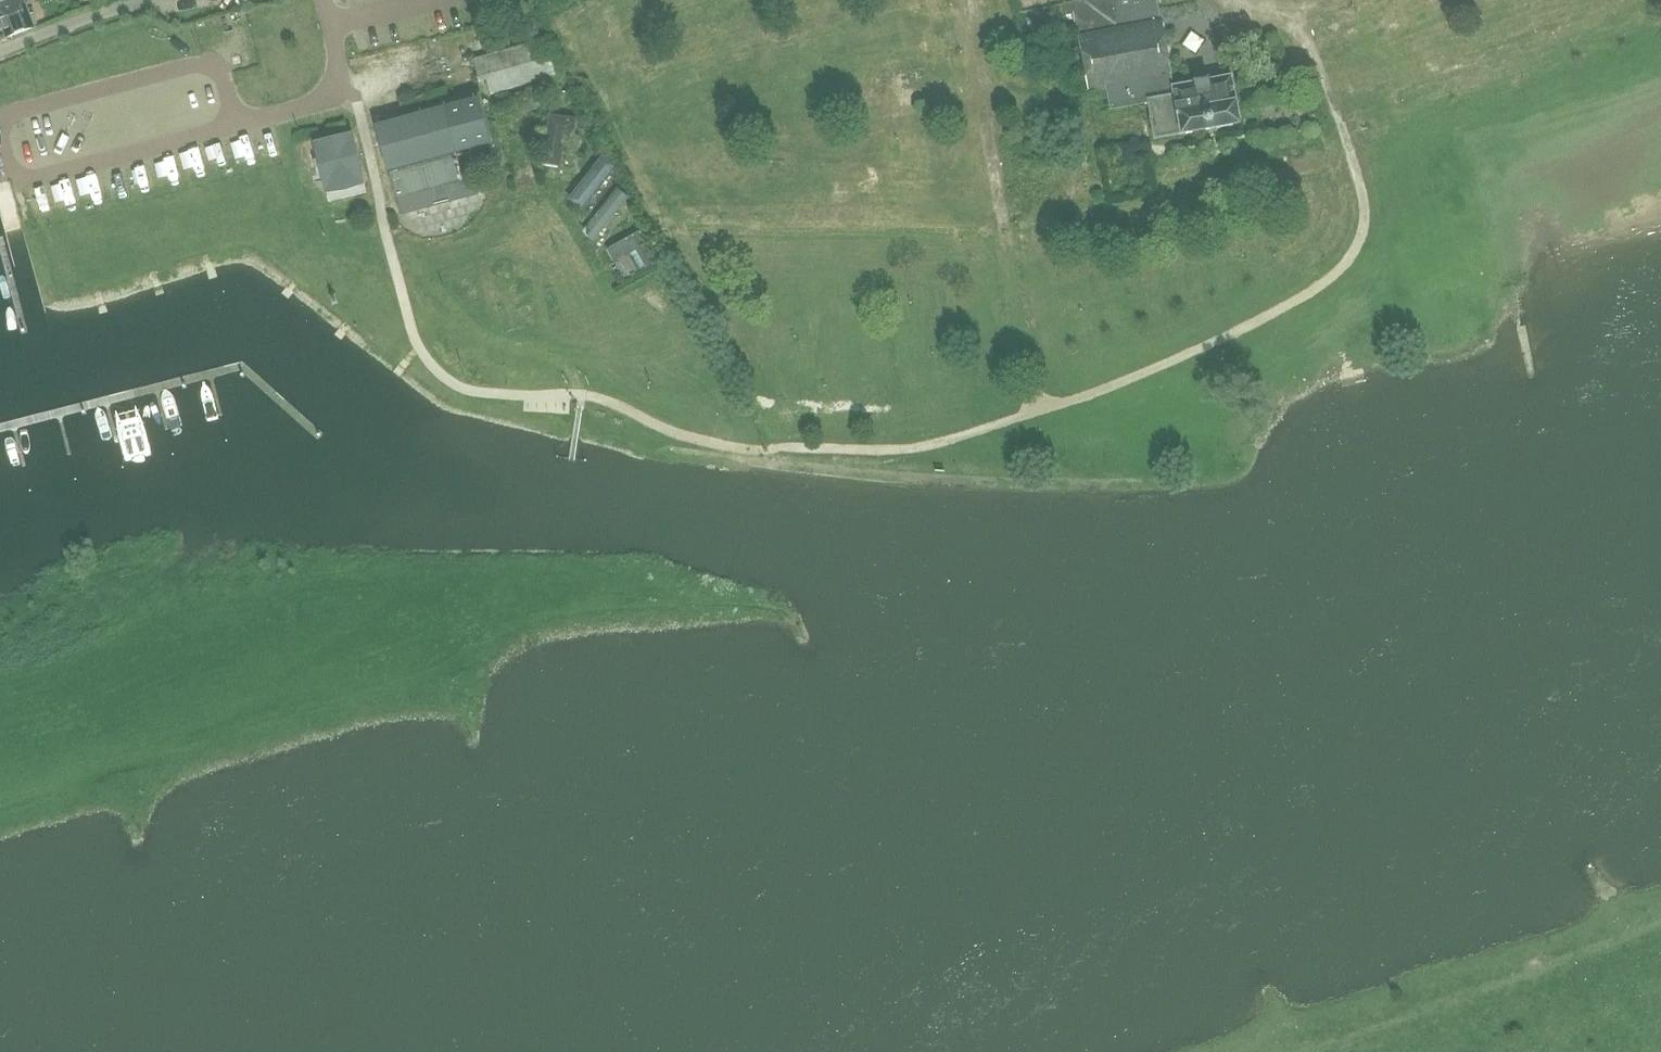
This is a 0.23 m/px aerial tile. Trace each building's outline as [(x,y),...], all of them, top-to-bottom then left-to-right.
[(24,0),(0,0),(0,8),(9,35),(33,27),(24,0)] [(1064,4),(1066,15),(1074,13),(1089,93),(1106,89),(1110,110),(1150,103),(1153,118),(1152,118),(1155,138),(1240,123),(1231,76),(1173,87),(1157,0),(1083,0),(1064,4)] [(1447,27),(1443,9),(1428,12),(1432,30),(1447,27)] [(1205,52),(1212,37),(1197,31),(1191,45),(1205,52)] [(491,93),(562,73),(551,35),(473,58),(480,82),(487,80),(491,93)] [(543,108),(537,92),(526,97),(533,112),(543,108)] [(472,178),(462,181),(452,141),(484,133),(476,103),(444,112),(443,105),(406,115),(408,122),(378,130),(390,172),(395,190),(402,215),(476,195),(472,178)] [(551,115),(543,163),(560,166),(565,135),(574,137),(576,120),(551,115)] [(365,194),(352,134),(314,143),(327,202),(365,194)] [(638,181),(651,178),(648,162),(635,164),(638,181)] [(83,183),(114,184),(114,168),(84,167),(83,183)] [(610,216),(623,183),(606,176),(594,210),(610,216)] [(641,230),(609,249),(615,260),(635,249),(638,254),(631,258),(637,270),(657,259),(641,230)] [(54,244),(58,270),(79,267),(76,241),(54,244)] [(1124,343),(1137,339),(1131,321),(1119,325),(1124,343)]
